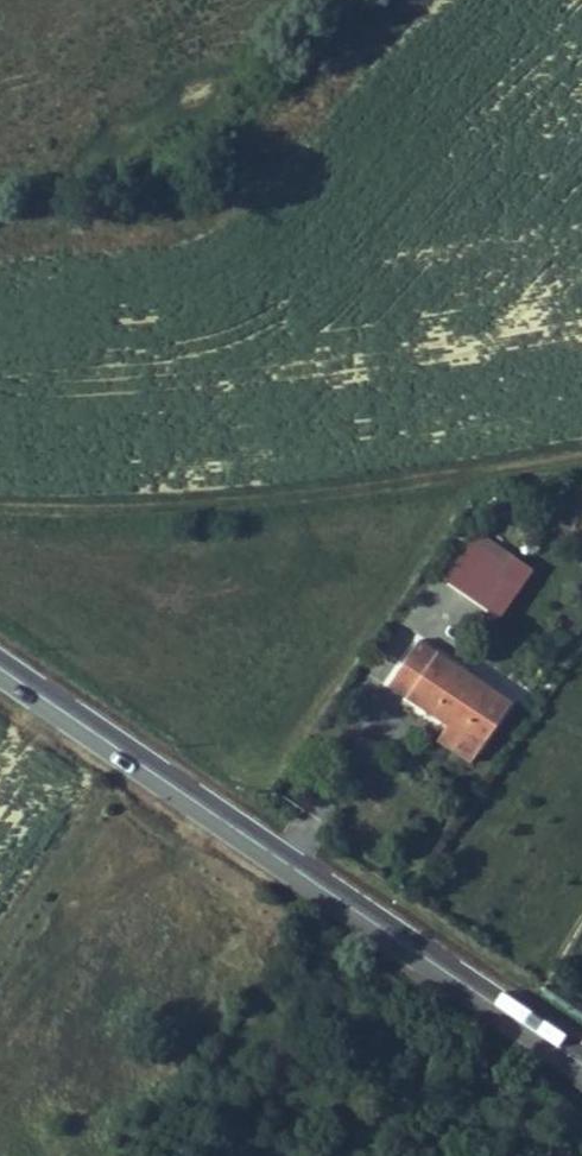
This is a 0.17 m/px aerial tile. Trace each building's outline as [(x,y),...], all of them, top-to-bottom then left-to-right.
[(470,606),(497,569),(458,541),(431,579),(470,606)] [(459,746),(490,703),(399,638),(368,680),(424,721),(459,746)] [(447,763),(459,746),(424,721),(412,738),(447,763)]
